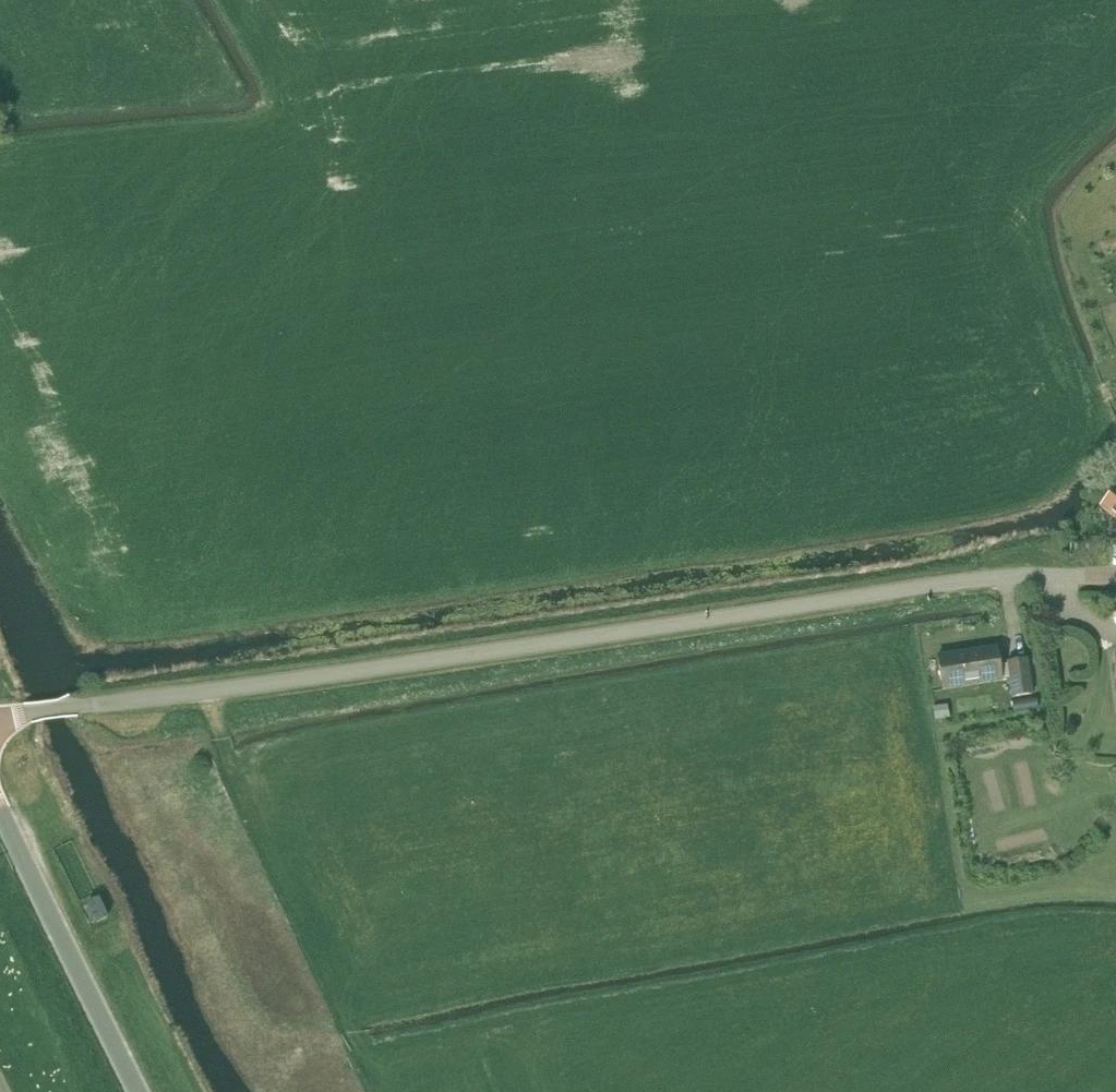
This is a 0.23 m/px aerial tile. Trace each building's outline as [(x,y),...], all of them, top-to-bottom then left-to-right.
[(1114,485),(1099,506),(1109,515),(1112,511),(1115,514),(1115,486),(1114,485)] [(1007,663),(1008,665),(999,666),(996,647),(937,656),(943,690),(1002,681),(1001,679),(1009,677),(1012,697),(1032,694),(1027,660),(1007,663)] [(947,705),(932,708),(935,721),(949,718),(947,705)] [(97,896),(107,912),(117,906),(107,890),(97,896)] [(88,904),(97,923),(108,918),(99,899),(88,904)]
